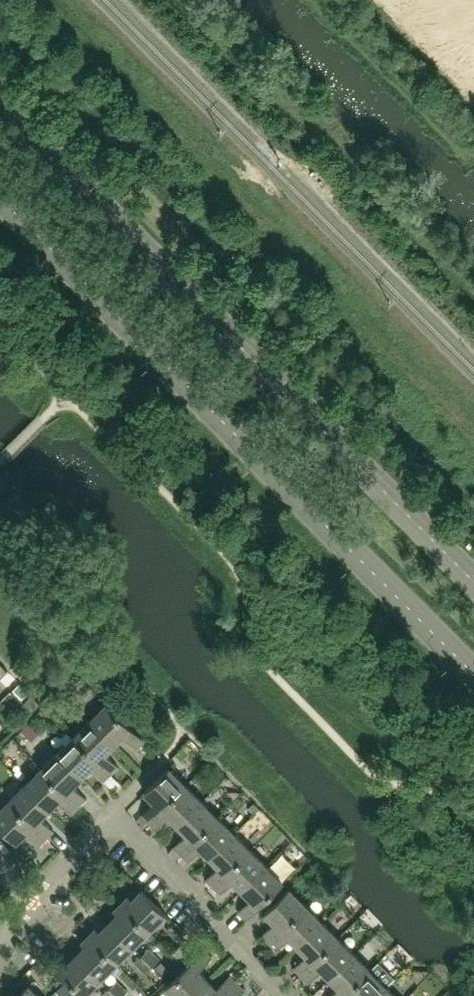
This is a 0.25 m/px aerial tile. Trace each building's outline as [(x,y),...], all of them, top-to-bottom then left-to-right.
[(11,674),(5,681),(14,690),(20,683),(11,674)] [(20,683),(14,690),(23,698),(30,692),(20,683)] [(40,704),(32,695),(23,704),(32,713),(40,704)] [(144,741),(107,703),(90,720),(115,745),(123,736),(136,749),(144,741)] [(115,745),(90,720),(74,736),(111,774),(118,767),(105,754),(115,745)] [(111,774),(74,736),(58,752),(82,777),(91,768),(104,781),(111,774)] [(82,777),(58,752),(41,769),(79,806),(86,799),(73,786),(82,777)] [(148,822),(186,785),(169,768),(145,792),(154,802),(141,815),(148,822)] [(79,806),(41,769),(25,785),(50,809),(59,800),(71,813),(79,806)] [(50,809),(25,785),(9,801),(46,838),(54,831),(41,818),(50,809)] [(177,825),(202,801),(186,785),(148,822),(156,829),(169,816),(177,825)] [(9,801),(0,810),(0,825),(17,842),(26,833),(39,845),(46,838),(9,801)] [(181,854),(218,817),(202,801),(177,825),(186,834),(174,847),(181,854)] [(210,858),(234,833),(218,817),(181,854),(188,861),(201,849),(210,858)] [(213,887),(250,849),(234,833),(210,858),(218,867),(206,879),(213,887)] [(242,890),(267,866),(250,849),(213,887),(220,894),(233,881),(242,890)] [(246,920),(283,883),(267,866),(242,890),(251,899),(238,911),(246,920)] [(268,942),(306,905),(289,888),(265,913),(274,923),(261,935),(268,942)] [(166,914),(142,890),(132,899),(128,896),(121,903),(149,931),(166,914)] [(149,931),(121,903),(114,910),(118,914),(109,923),(133,947),(149,931)] [(297,946),(322,922),(306,905),(268,942),(276,950),(289,937),(297,946)] [(301,975),(338,938),(322,922),(297,946),(306,955),(294,968),(301,975)] [(133,947),(109,923),(100,931),(96,928),(89,935),(117,963),(133,947)] [(185,933),(181,929),(175,923),(168,930),(178,940),(185,933)] [(117,963),(89,935),(82,942),(85,946),(76,955),(101,979),(117,963)] [(330,978),(354,954),(338,938),(301,975),(308,982),(321,970),(330,978)] [(180,960),(190,949),(183,942),(173,952),(180,960)] [(148,949),(142,956),(152,966),(159,960),(148,949)] [(208,980),(199,971),(212,958),(204,950),(166,987),(175,995),(191,995),(208,980)] [(370,970),(354,954),(330,978),(338,987),(330,995),(344,995),(370,970)] [(76,955),(67,964),(64,960),(56,968),(84,995),(101,979),(76,955)] [(146,973),(152,966),(142,956),(135,962),(146,973)] [(161,961),(155,967),(164,976),(170,970),(161,961)] [(386,986),(370,970),(344,995),(377,995),(386,986)] [(237,983),(229,976),(217,988),(208,980),(191,995),(223,995),(237,983)] [(109,988),(118,995),(123,995),(127,992),(116,981),(109,988)] [(65,995),(70,995),(74,992),(64,982),(58,989),(65,995)] [(244,990),(237,983),(223,995),(238,995),(244,990)] [(28,985),(17,995),(39,995),(28,985)] [(386,986),(377,995),(396,995),(386,986)] [(109,988),(103,995),(104,995),(118,995),(109,988)]
